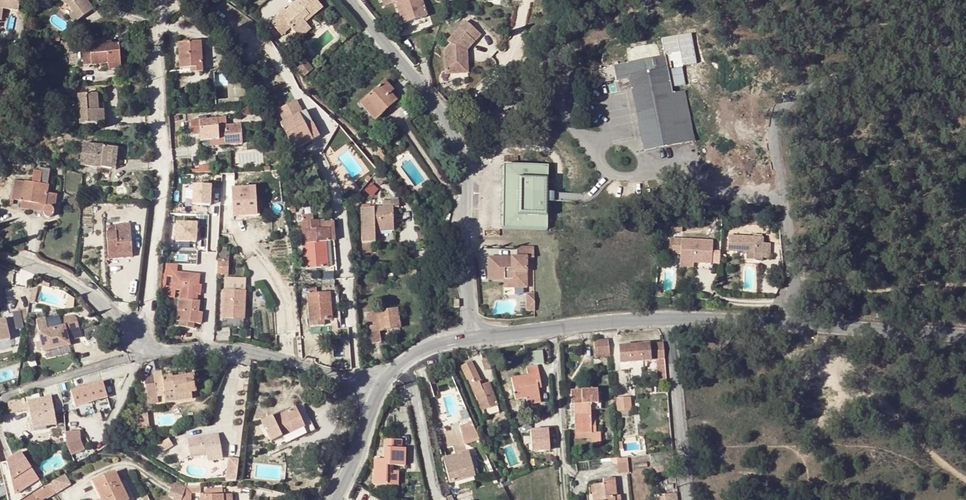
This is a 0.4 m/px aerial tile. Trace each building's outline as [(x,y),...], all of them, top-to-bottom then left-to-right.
[(19,9),(21,0),(0,0),(0,7),(19,9)] [(62,1),(71,7),(75,13),(70,16),(76,23),(95,10),(88,0),(63,0),(62,1)] [(278,12),(280,14),(291,27),(297,35),(308,26),(305,22),(303,19),(308,15),(310,18),(323,7),(317,0),(298,0),(286,10),(284,7),(278,12)] [(397,3),(403,24),(427,16),(422,0),(407,0),(403,1),(402,0),(382,0),(385,7),(397,3)] [(281,35),(291,27),(280,14),(271,22),(281,35)] [(468,50),(482,35),(467,21),(449,42),(452,45),(446,52),(446,74),(463,73),(463,56),(468,50)] [(311,30),(308,26),(297,35),(301,38),(311,30)] [(179,43),(180,68),(189,68),(203,67),(202,42),(179,43)] [(83,65),(108,63),(120,62),(119,44),(82,47),(83,65)] [(630,79),(643,149),(693,140),(684,91),(671,93),(665,57),(614,67),(617,81),(630,79)] [(246,98),(244,75),(218,77),(219,89),(228,88),(229,99),(246,98)] [(386,81),(379,86),(388,97),(391,94),(394,91),(386,81)] [(379,86),(360,103),(375,120),(397,101),(391,94),(388,97),(379,86)] [(98,123),(98,111),(97,94),(79,95),(80,123),(98,123)] [(472,107),(466,112),(473,119),(479,114),(472,107)] [(306,110),(281,124),(295,150),(320,137),(306,110)] [(201,140),(209,140),(225,139),(225,145),(242,144),(241,124),(219,125),(218,118),(200,119),(201,140)] [(81,164),(112,168),(114,148),(83,144),(81,164)] [(383,163),(387,159),(381,152),(377,155),(383,163)] [(546,202),(546,194),(547,164),(503,163),(502,196),(501,227),(545,229),(546,202)] [(43,210),(42,212),(42,214),(43,216),(45,217),(47,218),(49,218),(51,217),(53,216),(54,214),(57,195),(47,193),(50,176),(42,175),(40,184),(16,180),(12,201),(21,203),(46,207),(43,210)] [(193,184),(193,204),(213,204),(213,184),(193,184)] [(234,217),(245,216),(245,213),(258,213),(256,187),(232,188),(234,217)] [(581,195),(546,194),(546,202),(581,202),(581,195)] [(399,200),(383,200),(383,207),(362,208),(363,242),(375,242),(375,232),(393,231),(394,225),(393,207),(399,207),(399,200)] [(46,207),(21,203),(21,208),(42,212),(43,210),(46,207)] [(320,224),(319,220),(313,221),(302,222),(304,244),(334,242),(332,223),(320,224)] [(199,242),(199,222),(176,221),(175,242),(199,242)] [(131,224),(106,225),(108,255),(132,253),(131,224)] [(424,230),(418,232),(422,244),(428,242),(424,230)] [(763,235),(729,233),(728,248),(748,250),(748,258),(763,259),(763,257),(770,257),(771,241),(763,241),(763,235)] [(678,237),(670,236),(670,251),(677,252),(678,237)] [(713,239),(681,237),(681,252),(680,260),(694,261),(712,261),(713,239)] [(336,267),(334,242),(304,244),(306,269),(336,267)] [(511,256),(488,257),(488,275),(511,275),(511,286),(526,286),(526,256),(533,256),(533,246),(516,246),(516,256),(513,258),(511,256)] [(218,259),(218,274),(228,274),(229,259),(218,259)] [(181,290),(177,321),(180,321),(194,323),(201,324),(203,312),(199,312),(201,301),(198,301),(199,294),(201,295),(203,285),(200,285),(191,284),(192,274),(174,271),(172,289),(181,290)] [(201,275),(192,274),(191,284),(200,285),(201,275)] [(488,275),(488,279),(504,279),(504,286),(511,286),(511,275),(488,275)] [(317,288),(309,289),(312,326),(324,325),(323,320),(332,319),(330,293),(317,294),(317,288)] [(246,293),(224,292),(223,317),(234,317),(235,314),(245,314),(246,293)] [(375,306),(367,307),(372,343),(381,342),(379,331),(400,328),(397,308),(376,312),(375,306)] [(60,309),(34,315),(37,324),(63,318),(60,309)] [(15,329),(23,327),(20,311),(12,313),(15,329)] [(37,324),(43,349),(58,345),(59,349),(70,346),(63,318),(37,324)] [(0,322),(0,342),(10,340),(5,320),(0,322)] [(594,340),(595,355),(609,355),(608,340),(594,340)] [(648,344),(649,361),(650,360),(649,359),(656,359),(664,358),(664,354),(663,343),(660,343),(648,344)] [(639,345),(640,361),(649,361),(648,344),(639,345)] [(627,346),(629,362),(640,361),(639,345),(636,345),(627,346)] [(620,363),(629,362),(627,346),(619,346),(620,363)] [(532,351),(533,362),(544,360),(543,350),(532,351)] [(328,362),(342,361),(341,352),(327,353),(328,362)] [(486,353),(477,356),(480,370),(490,368),(486,353)] [(478,371),(474,360),(461,364),(470,386),(480,381),(481,381),(478,371)] [(526,397),(539,395),(538,388),(542,388),(538,365),(527,367),(528,375),(511,378),(515,399),(526,397)] [(147,398),(173,395),(195,392),(192,375),(186,376),(185,371),(171,373),(171,375),(163,377),(162,372),(154,373),(156,384),(145,385),(147,398)] [(71,390),(62,393),(65,406),(65,409),(66,408),(76,406),(108,396),(103,381),(71,390)] [(473,393),(475,392),(491,386),(490,382),(482,385),(480,381),(470,386),(473,393)] [(491,386),(475,392),(481,407),(482,410),(498,404),(491,386)] [(57,408),(65,406),(62,393),(61,390),(54,391),(57,408)] [(570,392),(571,411),(574,411),(574,419),(574,425),(575,434),(596,433),(596,424),(596,417),(590,417),(590,411),(599,410),(597,390),(570,392)] [(30,410),(33,426),(46,423),(46,427),(48,427),(56,425),(50,392),(9,402),(8,406),(10,414),(30,410)] [(173,395),(147,398),(148,405),(192,399),(192,393),(173,395)] [(539,395),(526,397),(527,405),(540,402),(539,395)] [(629,411),(631,411),(630,398),(617,398),(617,411),(620,411),(629,411)] [(145,401),(137,402),(138,415),(147,413),(145,401)] [(271,417),(261,422),(274,448),(314,430),(302,405),(272,419),(271,417)] [(147,413),(138,415),(140,430),(149,429),(147,413)] [(460,425),(467,444),(480,440),(473,420),(460,425)] [(547,429),(529,430),(530,451),(548,450),(547,429)] [(80,431),(66,432),(67,444),(67,446),(73,457),(85,450),(81,441),(80,431)] [(591,445),(600,445),(600,444),(600,433),(596,433),(575,434),(575,439),(591,438),(591,445)] [(218,438),(187,442),(189,461),(205,459),(206,464),(222,462),(218,438)] [(374,486),(395,486),(395,471),(393,471),(389,471),(389,466),(393,466),(405,466),(406,447),(401,447),(401,439),(385,439),(384,460),(374,460),(374,486)] [(468,450),(457,453),(459,460),(445,463),(449,482),(475,476),(471,461),(468,450)] [(23,451),(3,461),(19,493),(40,482),(23,451)] [(667,465),(674,464),(674,458),(673,452),(666,453),(667,465)] [(443,457),(445,463),(459,460),(457,453),(443,457)] [(655,454),(652,454),(653,461),(656,461),(658,477),(668,476),(668,473),(675,472),(675,469),(674,464),(667,465),(666,453),(655,454)] [(239,480),(239,458),(228,458),(228,480),(239,480)] [(629,473),(628,463),(618,463),(619,474),(629,473)] [(128,497),(116,472),(94,482),(102,499),(121,499),(128,497)] [(614,497),(617,496),(616,478),(604,480),(604,484),(594,485),(594,494),(592,494),(593,499),(614,499),(614,497)] [(169,495),(181,499),(185,487),(173,484),(169,495)] [(56,494),(49,485),(25,499),(45,499),(56,494)] [(199,485),(185,486),(185,487),(181,499),(189,499),(189,493),(199,491),(199,485)] [(446,489),(449,496),(450,496),(454,495),(452,487),(446,489)]
